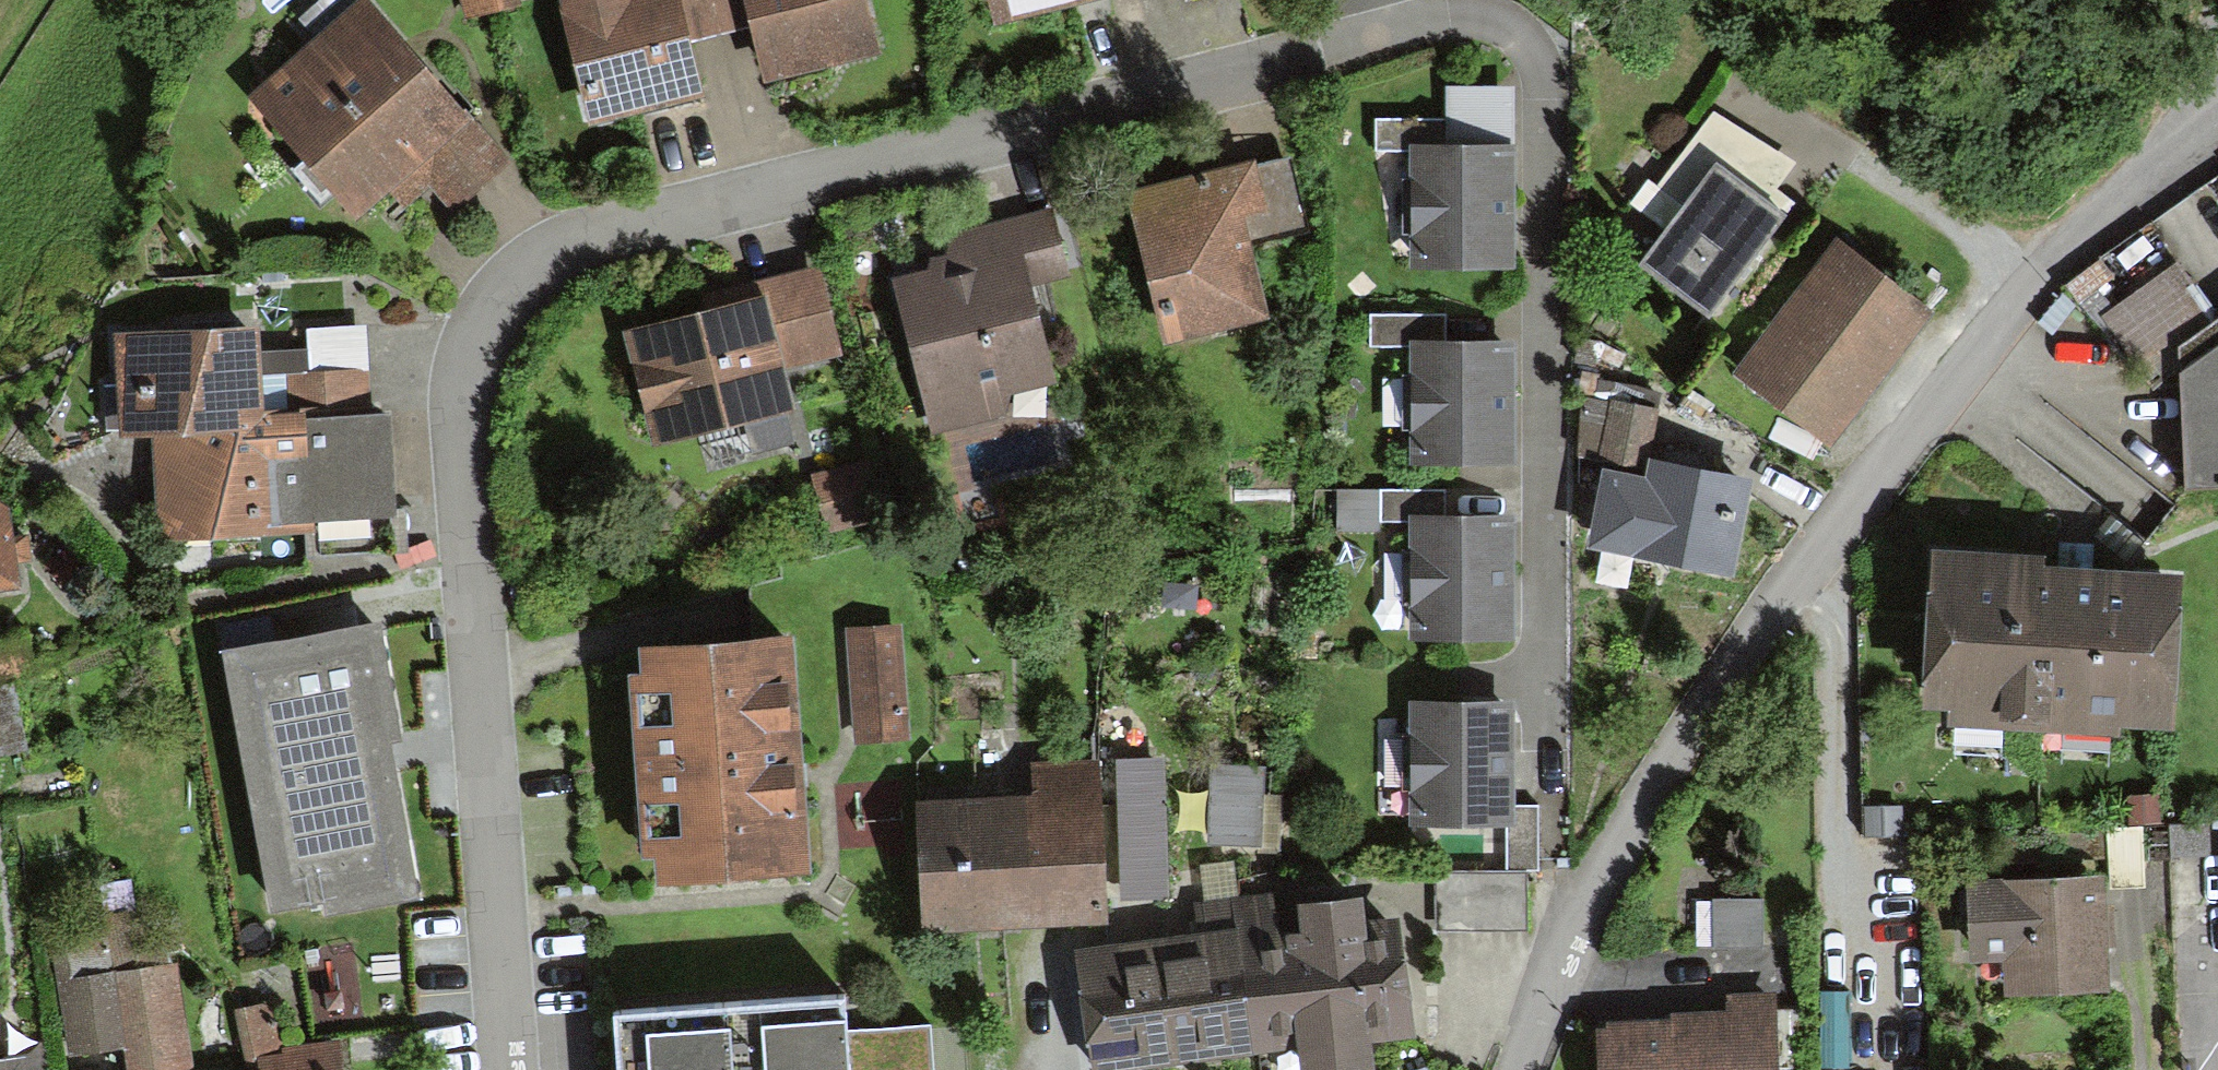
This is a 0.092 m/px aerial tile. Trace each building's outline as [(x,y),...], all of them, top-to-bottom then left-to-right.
[(463,21),(522,8),(520,0),(458,0),(463,21)] [(589,134),(707,106),(692,44),(718,38),(708,0),(556,0),(589,134)] [(882,63),(867,0),(708,0),(718,38),(747,32),(762,92),(882,63)] [(996,32),(1113,3),(1113,0),(988,0),(996,32)] [(248,103),(354,225),(418,170),(456,214),(512,166),(466,113),(462,117),(363,4),(248,103)] [(1446,90),(1445,121),(1445,152),(1514,151),(1514,90),(1446,90)] [(1637,274),(1708,327),(1795,209),(1778,193),(1796,167),(1717,117),(1659,190),(1685,209),(1637,274)] [(1409,276),(1519,275),(1519,151),(1514,151),(1445,152),(1445,121),(1374,122),(1374,156),(1409,156),(1409,276)] [(1126,199),(1165,352),(1272,325),(1253,252),(1312,238),(1291,157),(1126,199)] [(890,285),(928,439),(1005,420),(1010,399),(1055,387),(1029,290),(1070,279),(1052,211),(953,237),(945,259),(932,263),(926,276),(890,285)] [(1934,317),(1836,244),(1733,381),(1831,454),(1934,317)] [(2217,325),(2217,319),(2178,265),(2103,319),(2150,387),(2181,366),(2180,352),(2217,325)] [(625,338),(654,453),(798,417),(786,373),(842,359),(820,270),(759,284),(764,303),(625,338)] [(1409,471),(1515,470),(1514,349),(1443,350),(1443,317),(1369,317),(1370,353),(1408,353),(1409,471)] [(2182,379),(2217,353),(2217,325),(2180,352),(2181,366),(2182,379)] [(121,445),(147,443),(273,436),(268,355),(266,327),(111,337),(114,386),(103,387),(106,434),(121,433),(121,445)] [(307,353),(268,355),(273,436),(292,431),(288,378),(368,372),(364,329),(306,333),(307,353)] [(2217,494),(2217,353),(2182,379),(2186,494),(2217,494)] [(288,378),(292,431),(372,425),(368,372),(288,378)] [(1661,414),(1609,404),(1600,451),(1652,461),(1661,414)] [(273,436),(147,443),(157,553),(317,539),(316,530),(394,524),(385,424),(372,425),(292,431),(273,436)] [(870,463),(811,479),(826,536),(885,520),(870,463)] [(1603,476),(1587,557),(1734,586),(1753,486),(1650,465),(1646,484),(1603,476)] [(1380,526),(1380,493),(1336,493),(1336,535),(1380,535),(1380,526)] [(1411,644),(1514,643),(1514,522),(1445,522),(1445,493),(1380,493),(1380,526),(1411,526),(1411,644)] [(22,595),(13,514),(0,506),(0,597),(22,595)] [(1932,558),(1924,721),(1949,722),(1948,737),(2119,746),(2120,738),(2176,741),(2184,580),(2094,575),(2095,542),(2056,540),(2055,564),(1932,558)] [(221,658),(272,921),(324,912),(327,926),(420,908),(391,752),(402,750),(379,628),(221,658)] [(908,745),(901,629),(847,632),(855,749),(908,745)] [(30,673),(16,637),(0,644),(0,684),(30,673)] [(654,862),(656,888),(811,877),(794,640),(637,651),(638,676),(627,677),(640,863),(654,862)] [(0,689),(0,761),(29,754),(16,685),(0,689)] [(1408,833),(1508,833),(1508,873),(1527,873),(1539,873),(1539,807),(1516,807),(1517,706),(1409,706),(1408,833)] [(917,809),(923,941),(1107,933),(1099,762),(1030,766),(1032,803),(917,809)] [(1165,762),(1117,764),(1122,903),(1171,901),(1165,762)] [(1264,772),(1210,770),(1207,849),(1261,851),(1264,772)] [(2143,830),(2106,832),(2109,893),(2146,891),(2143,830)] [(1527,935),(1527,873),(1508,873),(1434,873),(1435,936),(1527,935)] [(2003,970),(2005,1007),(2113,1001),(2106,883),(1967,892),(1972,972),(2003,970)] [(1091,1069),(1198,1069),(1299,1058),(1300,1069),(1374,1069),(1372,1050),(1419,1044),(1399,923),(1364,926),(1362,908),(1297,916),(1300,932),(1286,933),(1281,892),(1229,900),(1234,934),(1073,955),(1091,1069)] [(1763,902),(1713,903),(1713,952),(1764,952),(1763,902)] [(114,978),(57,988),(70,1062),(122,1052),(188,1041),(175,967),(139,973),(129,913),(104,918),(108,940),(114,978)] [(114,978),(108,940),(50,949),(57,988),(114,978)] [(616,1069),(852,1069),(849,1029),(846,996),(612,1013),(616,1069)] [(1598,1069),(1779,1069),(1775,996),(1725,998),(1726,1015),(1671,1018),(1671,1027),(1596,1031),(1598,1069)] [(343,1042),(285,1050),(280,1014),(264,1006),(232,1011),(242,1069),(244,1069),(256,1068),(256,1069),(347,1069),(343,1042)] [(1780,1013),(1781,1069),(1804,1069),(1802,1013),(1780,1013)] [(849,1029),(852,1069),(933,1069),(930,1023),(849,1029)] [(10,1060),(11,1069),(52,1069),(47,1040),(27,1057),(10,1060)] [(188,1041),(122,1052),(124,1069),(192,1069),(188,1041)] [(10,1060),(0,1061),(0,1069),(11,1069),(10,1060)]
